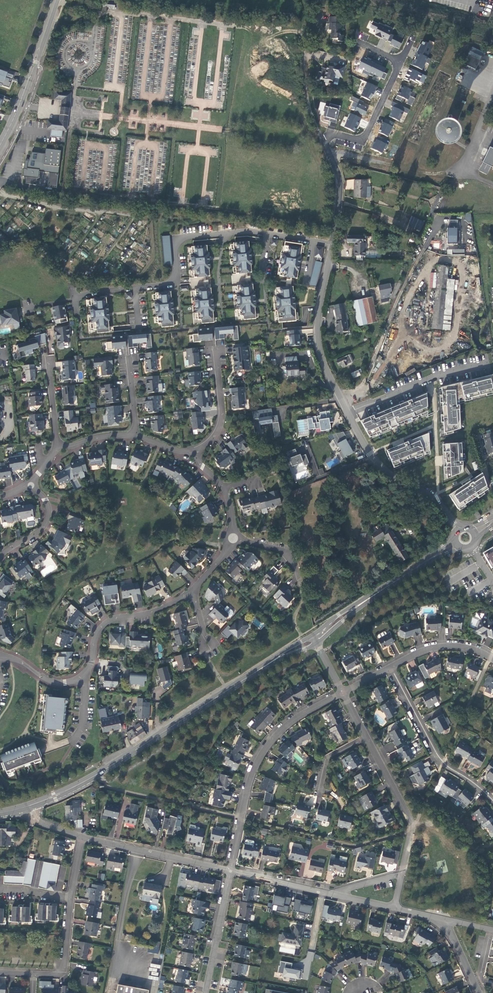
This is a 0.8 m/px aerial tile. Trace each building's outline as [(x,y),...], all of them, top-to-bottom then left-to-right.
[(115,3),(102,2),(102,8),(105,8),(107,8),(108,11),(114,11),(115,3)] [(341,28),(342,24),(342,22),(343,22),(344,18),(341,17),(334,17),(329,17),(329,23),(329,24),(329,30),(331,30),(330,39),(337,39),(337,41),(343,42),(343,36),(339,35),(340,27),(341,28)] [(394,34),(390,45),(399,49),(404,38),(394,34)] [(411,65),(422,70),(425,63),(428,64),(431,59),(417,52),(411,65)] [(474,73),(475,74),(482,78),(485,72),(477,68),(477,69),(476,68),(480,60),(469,55),(464,64),(460,72),(472,78),(474,73)] [(387,74),(383,72),(385,68),(381,66),(382,64),(375,61),(374,63),(369,72),(368,74),(373,76),(374,74),(381,78),(385,79),(387,74)] [(345,66),(331,63),(330,66),(328,66),(327,69),(322,68),(321,72),(319,72),(317,80),(320,81),(320,79),(322,80),(322,78),(329,80),(328,83),(333,84),(335,76),(342,77),(345,66)] [(422,85),(427,75),(409,67),(405,77),(422,85)] [(13,83),(0,80),(0,94),(9,97),(11,92),(13,83)] [(366,82),(361,97),(371,100),(376,86),(366,82)] [(400,90),(399,92),(395,99),(401,102),(403,98),(408,100),(406,103),(412,106),(416,99),(411,96),(410,96),(413,91),(401,85),(399,90),(400,90)] [(46,129),(51,129),(52,125),(63,126),(64,115),(69,116),(69,112),(69,109),(65,108),(67,97),(59,96),(60,91),(55,91),(54,100),(61,100),(60,107),(60,110),(59,121),(47,120),(47,123),(46,129)] [(71,92),(60,91),(59,96),(67,97),(65,108),(69,109),(71,92)] [(358,104),(362,105),(364,102),(352,96),(350,100),(358,104)] [(406,108),(395,103),(393,102),(391,106),(393,107),(389,117),(399,122),(404,112),(407,113),(409,109),(406,108)] [(324,116),(325,116),(324,120),(326,120),(337,123),(341,106),(330,103),(329,107),(325,106),(324,111),(325,111),(324,116)] [(354,111),(365,116),(368,108),(362,105),(358,104),(354,111)] [(360,122),(359,122),(361,118),(351,114),(344,128),(354,132),(357,126),(358,127),(360,122)] [(52,125),(51,129),(63,131),(67,131),(69,116),(64,115),(63,126),(52,125)] [(384,123),(383,122),(378,132),(388,137),(393,127),(394,124),(386,120),(384,123)] [(63,131),(51,129),(50,136),(62,138),(63,131)] [(449,131),(448,130),(447,130),(445,130),(444,130),(443,130),(442,131),(441,132),(440,133),(440,134),(440,135),(440,137),(440,138),(441,139),(442,140),(443,140),(444,141),(445,141),(446,141),(448,141),(449,140),(450,139),(451,138),(451,137),(451,136),(451,135),(451,134),(451,132),(450,131),(449,131)] [(375,138),(371,148),(383,153),(387,143),(375,138)] [(489,146),(479,171),(487,174),(490,168),(492,169),(492,147),(489,146)] [(27,169),(24,168),(23,176),(38,178),(39,171),(39,170),(45,170),(45,172),(58,174),(61,151),(46,149),(45,154),(32,152),(28,161),(27,164),(27,169)] [(366,198),(367,187),(367,181),(354,180),(354,198),(366,198)] [(445,188),(442,188),(441,191),(428,217),(431,217),(433,213),(445,188)] [(418,220),(411,217),(408,225),(420,231),(424,222),(421,221),(420,221),(418,220)] [(446,233),(446,239),(447,239),(447,244),(460,245),(460,231),(457,231),(457,228),(458,229),(458,220),(450,220),(450,228),(447,228),(447,233),(446,233)] [(162,236),(164,265),(172,265),(169,236),(162,236)] [(363,238),(363,236),(348,236),(348,243),(355,243),(354,256),(356,256),(365,256),(365,251),(366,238),(363,238)] [(249,242),(235,243),(233,243),(234,251),(233,251),(234,259),(235,266),(236,266),(236,274),(252,272),(251,265),(252,264),(250,249),(249,242)] [(301,256),(302,244),(285,242),(284,246),(283,253),(282,261),(281,268),(279,276),(295,278),(297,278),(301,256)] [(207,246),(194,247),(191,247),(192,255),(191,255),(192,262),(193,270),(194,270),(194,278),(210,276),(209,268),(210,268),(209,253),(208,253),(207,246)] [(323,248),(316,247),(315,257),(317,257),(316,261),(310,286),(316,287),(323,262),(321,262),(323,248)] [(432,329),(442,330),(447,279),(448,267),(438,266),(432,329)] [(454,280),(447,279),(442,330),(449,330),(454,280)] [(244,320),(256,319),(255,307),(256,307),(254,292),(253,284),(237,286),(238,294),(237,293),(238,301),(239,309),(240,316),(243,316),(244,320)] [(382,303),(388,302),(387,297),(390,297),(392,292),(390,284),(378,286),(382,303)] [(278,311),(278,318),(278,319),(279,322),(282,322),(296,321),(295,308),(295,306),(295,302),(293,287),(281,288),(275,288),(276,296),(277,303),(278,311)] [(202,324),(214,322),(213,311),(214,311),(213,296),(212,296),(211,288),(195,290),(196,297),(195,297),(196,305),(197,312),(197,313),(198,320),(202,320),(202,324)] [(162,327),(174,326),(173,315),(174,315),(172,299),(172,300),(171,292),(155,293),(156,301),(155,301),(156,309),(157,316),(158,324),(161,323),(162,327)] [(372,297),(353,301),(358,326),(377,322),(372,297)] [(109,317),(109,313),(108,305),(107,306),(106,298),(91,299),(91,307),(91,315),(92,322),(93,322),(93,330),(97,329),(97,333),(110,332),(109,327),(109,321),(109,317)] [(345,303),(334,305),(337,322),(336,322),(337,329),(336,331),(337,334),(338,334),(343,334),(343,332),(348,331),(347,326),(348,326),(347,320),(348,319),(345,303)] [(60,320),(60,323),(68,322),(66,314),(65,314),(65,312),(64,305),(53,307),(55,321),(60,320)] [(4,311),(5,314),(0,315),(0,323),(2,322),(2,323),(7,322),(8,324),(8,325),(14,324),(15,329),(20,328),(18,317),(16,318),(16,316),(18,316),(16,308),(4,311)] [(234,340),(239,340),(238,326),(214,328),(215,340),(225,339),(224,334),(233,333),(234,340)] [(63,343),(68,343),(68,338),(69,337),(69,333),(70,333),(70,327),(54,328),(54,336),(57,336),(58,347),(60,348),(62,348),(64,346),(63,343)] [(213,340),(212,328),(198,330),(198,334),(193,335),(194,342),(201,342),(201,341),(206,340),(206,341),(213,340)] [(300,335),(300,330),(288,331),(286,331),(287,336),(289,336),(289,340),(290,346),(291,346),(301,345),(300,339),(299,339),(299,335),(300,335)] [(33,353),(33,350),(32,347),(38,345),(46,343),(45,333),(35,336),(36,338),(29,340),(30,342),(17,345),(18,350),(19,350),(21,357),(29,355),(29,354),(33,353)] [(147,348),(152,348),(151,334),(128,336),(129,348),(138,347),(138,343),(147,342),(147,348)] [(126,348),(125,336),(111,338),(111,342),(106,343),(107,350),(114,350),(114,349),(119,348),(119,349),(126,348)] [(245,347),(235,348),(233,349),(234,360),(235,360),(235,364),(234,364),(235,370),(249,369),(249,363),(250,361),(250,358),(248,357),(247,347),(245,347)] [(197,348),(186,349),(187,359),(188,360),(189,366),(194,365),(194,366),(200,365),(198,353),(197,348)] [(151,371),(152,370),(156,370),(155,359),(157,359),(156,352),(146,353),(147,360),(145,360),(146,367),(146,372),(151,371)] [(349,355),(337,361),(339,366),(343,364),(344,366),(352,362),(349,355)] [(305,369),(305,368),(298,369),(298,361),(297,362),(297,356),(285,357),(287,376),(299,375),(299,374),(305,374),(305,373),(306,373),(307,372),(307,370),(306,369),(305,369)] [(111,369),(111,365),(113,365),(112,357),(100,358),(101,362),(99,362),(100,366),(101,366),(102,375),(103,376),(112,375),(111,369)] [(74,361),(62,362),(63,367),(62,367),(63,373),(62,374),(63,381),(70,380),(70,379),(76,378),(74,361)] [(35,381),(35,374),(34,365),(23,366),(24,371),(25,371),(26,382),(35,381)] [(200,385),(199,378),(201,378),(200,372),(188,373),(189,387),(200,385)] [(441,388),(444,433),(457,430),(457,426),(460,426),(459,398),(464,397),(464,399),(492,392),(492,375),(475,379),(475,382),(472,383),(471,380),(471,382),(468,383),(468,381),(441,388)] [(159,376),(147,377),(147,381),(146,381),(147,386),(148,388),(147,389),(147,392),(148,393),(158,392),(157,386),(158,385),(158,380),(159,380),(159,376)] [(118,396),(117,395),(117,393),(118,393),(117,388),(115,388),(115,384),(105,385),(105,386),(100,386),(100,390),(105,390),(107,403),(119,402),(118,396)] [(75,385),(62,387),(63,399),(62,400),(62,404),(64,405),(74,404),(73,396),(74,395),(74,390),(75,390),(75,385)] [(244,392),(246,392),(245,387),(230,389),(230,394),(232,393),(233,404),(232,405),(233,408),(234,409),(245,408),(244,401),(245,400),(244,392)] [(208,407),(208,398),(209,398),(208,391),(193,392),(193,398),(196,397),(197,399),(194,402),(201,408),(208,407)] [(39,392),(31,393),(29,393),(30,397),(28,397),(29,407),(32,407),(37,411),(42,404),(42,396),(41,396),(41,392),(39,392)] [(161,400),(161,396),(148,397),(148,401),(145,402),(145,407),(147,407),(148,412),(149,413),(159,412),(158,405),(160,404),(160,400),(161,400)] [(366,431),(368,436),(427,411),(427,396),(422,398),(421,396),(400,405),(400,407),(384,413),(384,412),(369,418),(374,428),(366,431)] [(122,422),(121,413),(121,406),(107,407),(108,414),(107,414),(108,425),(118,425),(118,422),(122,422)] [(281,436),(278,422),(276,422),(275,417),(274,418),(274,416),(273,416),(271,408),(267,409),(252,411),(254,419),(253,419),(255,433),(261,432),(260,425),(272,423),(274,437),(281,436)] [(72,411),(64,411),(66,424),(67,432),(73,431),(73,430),(78,429),(77,424),(78,422),(78,417),(73,418),(72,411)] [(204,422),(203,417),(202,417),(202,412),(192,413),(192,416),(191,418),(191,424),(192,424),(193,430),(197,430),(201,433),(206,427),(203,424),(202,424),(202,422),(204,422)] [(332,418),(330,418),(327,419),(326,412),(320,413),(320,416),(317,416),(317,417),(316,417),(316,416),(312,417),(312,418),(307,419),(297,421),(299,436),(309,434),(309,430),(315,429),(320,428),(321,431),(322,431),(326,430),(331,429),(330,428),(331,428),(330,424),(330,423),(331,423),(331,420),(332,420),(332,418)] [(44,425),(44,421),(43,421),(42,414),(29,415),(30,422),(29,422),(29,428),(31,428),(31,432),(36,431),(37,433),(42,433),(42,431),(44,430),(43,425),(44,425)] [(153,431),(158,433),(163,432),(162,425),(162,424),(164,424),(163,420),(164,420),(163,416),(152,417),(153,421),(151,421),(151,426),(152,426),(153,431)] [(491,431),(492,432),(483,435),(487,448),(486,448),(488,454),(492,453),(492,431),(491,431)] [(347,442),(345,440),(347,439),(343,432),(333,434),(335,439),(333,440),(337,448),(339,447),(341,451),(339,453),(342,459),(345,457),(345,459),(347,458),(347,456),(354,452),(351,448),(350,448),(349,446),(350,445),(348,441),(347,442)] [(430,451),(429,433),(411,441),(412,442),(409,444),(408,442),(397,446),(398,448),(388,452),(393,466),(430,451)] [(228,447),(232,452),(236,449),(237,451),(242,448),(243,450),(248,446),(243,439),(245,438),(242,434),(241,434),(240,435),(239,435),(239,436),(238,436),(237,436),(237,437),(236,437),(237,438),(231,443),(230,442),(227,444),(228,447)] [(445,444),(447,479),(463,472),(462,454),(460,454),(459,443),(445,444)] [(231,457),(234,454),(232,452),(228,447),(222,451),(226,455),(223,457),(221,455),(219,457),(218,455),(216,456),(215,458),(218,461),(216,462),(218,465),(217,465),(218,467),(219,466),(220,468),(221,467),(225,468),(231,463),(230,462),(233,460),(232,459),(231,457)] [(106,461),(105,449),(98,450),(98,452),(92,452),(92,454),(88,454),(88,459),(90,460),(90,465),(92,466),(97,465),(99,466),(102,465),(102,462),(106,461)] [(146,462),(149,455),(142,452),(142,453),(139,452),(140,452),(134,449),(132,456),(132,458),(131,460),(131,463),(131,464),(137,466),(138,465),(142,467),(145,462),(146,462)] [(303,462),(304,466),(309,464),(306,454),(301,456),(300,454),(298,455),(295,449),(288,452),(290,458),(286,459),(288,464),(291,463),(293,468),(298,466),(297,464),(303,462)] [(126,466),(128,455),(124,454),(124,452),(117,451),(116,453),(113,453),(112,464),(118,465),(117,466),(122,466),(122,465),(126,466)] [(10,465),(11,472),(15,471),(15,470),(20,470),(20,469),(25,468),(26,467),(26,463),(24,462),(23,456),(8,458),(10,465)] [(65,470),(70,480),(74,478),(73,475),(79,473),(79,474),(83,473),(83,472),(87,471),(83,456),(79,457),(79,459),(73,461),(73,463),(70,464),(71,467),(65,470)] [(164,474),(168,475),(171,477),(172,475),(177,468),(172,466),(172,464),(170,463),(168,464),(166,463),(166,465),(163,464),(164,462),(159,460),(155,470),(164,474)] [(480,468),(478,461),(472,463),(475,470),(480,468)] [(11,472),(10,465),(0,466),(0,479),(1,479),(2,478),(3,478),(4,478),(7,478),(12,478),(11,472)] [(177,468),(172,475),(176,478),(185,488),(194,479),(190,474),(188,476),(184,470),(183,471),(178,467),(177,468)] [(70,480),(65,470),(65,469),(60,472),(61,473),(54,477),(59,486),(66,482),(66,483),(71,481),(70,480)] [(452,499),(458,509),(484,492),(483,490),(487,487),(482,473),(471,480),(470,478),(467,481),(468,482),(451,494),(453,498),(452,499)] [(209,495),(205,491),(207,489),(199,480),(187,491),(193,496),(194,495),(196,497),(195,499),(199,503),(204,499),(205,499),(209,495)] [(258,497),(261,508),(262,509),(270,507),(271,508),(274,507),(275,506),(281,504),(278,490),(272,492),(273,493),(258,497)] [(256,509),(261,508),(258,497),(252,499),(252,498),(245,500),(244,499),(239,501),(240,506),(242,507),(243,512),(250,510),(252,511),(256,510),(256,509)] [(218,511),(214,505),(212,506),(210,502),(200,508),(203,512),(202,512),(204,516),(205,515),(208,521),(218,515),(216,512),(218,511)] [(16,506),(18,519),(22,518),(22,519),(27,519),(27,517),(34,516),(33,511),(34,510),(33,506),(32,505),(28,505),(28,506),(26,507),(26,506),(21,506),(20,505),(16,506)] [(16,506),(10,507),(10,509),(6,510),(6,511),(4,511),(0,511),(0,517),(1,518),(2,523),(7,522),(9,523),(13,522),(13,521),(18,520),(18,519),(16,506)] [(472,511),(477,518),(481,516),(476,509),(472,511)] [(84,521),(81,519),(82,516),(71,511),(68,519),(71,520),(70,523),(69,522),(67,529),(75,532),(77,532),(78,529),(79,529),(80,525),(83,526),(84,521)] [(387,524),(377,531),(372,534),(371,534),(376,541),(384,536),(401,562),(408,557),(387,524)] [(65,555),(65,550),(63,549),(64,547),(66,543),(68,544),(69,545),(71,540),(69,539),(71,536),(57,530),(55,534),(56,536),(54,540),(52,542),(50,540),(46,544),(51,549),(52,548),(58,554),(58,555),(65,555)] [(46,558),(46,556),(50,553),(42,545),(38,548),(33,552),(33,553),(29,557),(28,558),(34,567),(38,564),(40,564),(42,562),(42,561),(46,558)] [(192,552),(191,551),(188,555),(186,555),(184,558),(184,559),(184,560),(187,563),(187,564),(192,569),(195,565),(201,558),(204,559),(205,551),(193,548),(192,552)] [(483,553),(492,570),(492,548),(483,553)] [(236,560),(243,566),(247,571),(250,568),(250,567),(254,563),(256,563),(258,561),(258,559),(252,553),(247,552),(246,554),(244,553),(242,556),(241,555),(236,560)] [(240,569),(243,566),(236,560),(236,559),(232,562),(233,563),(230,566),(231,566),(226,572),(236,581),(242,575),(239,573),(242,570),(240,569)] [(25,576),(29,573),(28,572),(32,570),(25,560),(22,563),(21,561),(15,566),(16,567),(13,569),(20,578),(25,575),(25,576)] [(188,572),(176,561),(173,565),(173,566),(168,571),(175,579),(181,573),(184,576),(188,572)] [(274,577),(273,576),(278,571),(273,567),(265,576),(267,578),(264,582),(264,584),(265,585),(262,588),(266,592),(269,592),(272,589),(273,591),(279,584),(277,582),(277,581),(274,578),(274,577)] [(12,585),(11,585),(14,582),(3,574),(0,579),(0,580),(2,582),(0,584),(0,594),(4,598),(8,594),(6,592),(12,585)] [(159,575),(155,578),(155,579),(148,583),(148,584),(144,586),(143,588),(147,597),(153,594),(153,593),(160,589),(160,588),(165,585),(159,575)] [(215,602),(217,605),(219,604),(224,598),(221,589),(218,586),(217,585),(217,584),(214,581),(209,587),(206,592),(208,594),(205,597),(209,601),(213,597),(215,597),(217,599),(215,602)] [(136,596),(138,602),(142,601),(138,583),(126,586),(125,582),(121,583),(123,598),(128,598),(128,596),(133,595),(134,595),(135,596),(136,596)] [(290,592),(287,589),(289,588),(284,584),(274,595),(278,599),(277,600),(285,607),(287,607),(289,605),(289,603),(293,598),(289,595),(290,594),(290,592)] [(118,593),(117,585),(112,586),(103,588),(105,605),(111,604),(116,603),(115,600),(112,600),(111,594),(118,593)] [(97,606),(100,604),(94,593),(90,595),(92,598),(81,604),(83,607),(84,608),(87,612),(88,613),(90,611),(91,610),(97,606)] [(219,604),(217,605),(209,614),(214,619),(216,617),(218,619),(218,620),(222,623),(224,623),(226,621),(226,619),(228,616),(228,614),(225,611),(225,609),(219,604)] [(83,619),(86,616),(76,608),(73,612),(74,613),(71,617),(71,618),(67,622),(67,624),(71,627),(71,626),(75,629),(77,629),(78,626),(78,625),(80,623),(83,620),(83,619)] [(175,626),(176,630),(183,629),(187,627),(186,623),(188,623),(186,617),(185,618),(184,612),(174,615),(173,616),(174,619),(175,620),(177,625),(175,626)] [(433,630),(437,630),(437,629),(441,629),(441,617),(436,617),(436,619),(426,619),(426,629),(433,629),(433,630)] [(449,617),(448,627),(461,629),(462,619),(449,617)] [(487,637),(487,636),(492,638),(492,624),(492,620),(488,618),(487,621),(482,619),(476,631),(482,633),(481,635),(487,637)] [(239,639),(242,636),(240,634),(245,628),(248,625),(243,620),(241,622),(238,619),(230,628),(228,626),(221,633),(227,638),(232,633),(239,639)] [(418,622),(414,623),(410,625),(409,627),(406,628),(404,626),(401,627),(398,632),(399,635),(405,638),(408,637),(409,636),(413,634),(414,637),(418,635),(422,634),(418,622)] [(15,639),(12,636),(11,636),(7,623),(0,626),(0,636),(1,639),(3,639),(4,641),(10,644),(15,639)] [(183,629),(176,630),(173,631),(177,646),(183,644),(184,646),(190,644),(188,639),(187,639),(186,636),(184,636),(183,629)] [(65,633),(63,633),(61,632),(59,637),(62,638),(59,644),(61,647),(64,648),(65,647),(69,648),(71,648),(72,643),(71,643),(72,640),(73,641),(75,633),(66,630),(65,633)] [(126,636),(125,647),(130,647),(130,646),(138,646),(138,648),(143,648),(143,649),(149,650),(150,636),(145,636),(145,634),(141,634),(141,636),(137,636),(138,632),(130,631),(130,637),(126,636)] [(126,633),(120,633),(120,635),(117,635),(114,634),(114,632),(110,632),(109,639),(111,639),(111,644),(119,645),(119,647),(125,647),(126,636),(126,633)] [(387,635),(379,638),(378,641),(382,648),(389,645),(390,645),(394,643),(389,633),(387,635)] [(359,650),(363,658),(367,656),(368,657),(372,655),(372,654),(376,652),(371,643),(359,650)] [(71,664),(71,656),(72,657),(72,652),(62,652),(62,657),(57,657),(58,669),(64,669),(64,668),(69,668),(69,664),(71,664)] [(184,658),(183,654),(175,657),(176,661),(177,661),(178,665),(177,666),(178,671),(185,669),(185,670),(191,669),(190,663),(189,663),(187,657),(184,658)] [(356,663),(360,662),(356,655),(343,662),(347,671),(357,665),(356,663)] [(461,670),(464,659),(460,658),(459,659),(455,658),(455,659),(448,657),(446,666),(461,670)] [(441,669),(440,658),(434,661),(433,660),(429,662),(429,663),(424,666),(423,664),(418,666),(425,679),(430,676),(429,674),(434,672),(436,672),(441,669)] [(470,675),(471,677),(475,679),(479,668),(468,663),(466,668),(467,669),(465,673),(470,675)] [(118,673),(117,671),(119,669),(118,667),(108,666),(107,671),(109,671),(108,676),(107,676),(105,677),(105,676),(100,676),(100,684),(104,684),(103,686),(115,687),(115,686),(118,684),(118,673)] [(162,687),(165,690),(172,684),(167,667),(157,669),(161,682),(167,681),(168,682),(162,687)] [(410,688),(415,685),(422,681),(417,672),(413,674),(413,673),(409,675),(409,677),(405,679),(410,688)] [(139,675),(138,675),(138,673),(130,673),(130,677),(129,677),(128,684),(139,685),(139,686),(144,686),(145,681),(147,681),(147,674),(142,674),(142,675),(140,674),(139,675)] [(489,675),(483,687),(486,688),(485,692),(490,694),(492,691),(492,677),(489,675)] [(308,681),(313,691),(317,689),(317,690),(322,687),(324,687),(325,686),(326,685),(321,676),(316,679),(314,678),(308,681)] [(304,684),(292,690),(297,699),(300,697),(301,699),(305,697),(304,695),(309,693),(304,684)] [(378,703),(388,698),(386,693),(385,693),(381,685),(372,690),(377,698),(376,699),(378,703)] [(297,699),(292,690),(291,688),(286,692),(287,693),(278,700),(284,708),(287,706),(286,706),(293,701),(294,704),(298,701),(297,699)] [(434,691),(422,697),(428,709),(434,705),(433,704),(438,701),(435,696),(436,695),(434,691)] [(44,694),(43,704),(45,705),(44,720),(42,720),(41,730),(41,733),(48,733),(54,734),(63,735),(63,732),(67,699),(52,697),(52,695),(44,694)] [(145,716),(149,716),(150,707),(150,703),(144,702),(145,699),(137,698),(137,706),(135,706),(135,712),(138,712),(137,719),(144,720),(144,718),(145,716)] [(394,710),(392,706),(393,706),(390,701),(380,707),(382,711),(383,711),(388,719),(397,714),(395,709),(394,710)] [(102,725),(101,725),(103,732),(121,729),(120,721),(119,721),(118,716),(108,718),(106,708),(99,709),(102,725)] [(261,713),(258,716),(267,725),(270,722),(276,715),(268,708),(262,715),(261,713)] [(329,724),(331,728),(340,723),(342,722),(340,718),(341,718),(338,714),(334,708),(326,713),(331,723),(329,724)] [(442,715),(431,721),(435,729),(436,728),(439,733),(449,728),(442,715)] [(267,725),(258,716),(255,719),(256,721),(251,727),(258,734),(264,728),(267,725)] [(128,736),(127,737),(132,744),(147,734),(139,723),(135,726),(135,727),(137,731),(134,732),(133,729),(132,730),(127,733),(127,734),(128,736)] [(340,723),(331,728),(329,729),(331,733),(333,732),(338,743),(347,738),(343,732),(344,731),(342,728),(343,727),(340,723)] [(296,734),(290,737),(298,746),(302,744),(301,742),(306,740),(308,740),(311,739),(311,737),(309,734),(310,732),(307,728),(301,731),(300,730),(296,733),(296,734)] [(403,736),(400,731),(399,728),(390,732),(394,741),(393,742),(395,746),(406,740),(404,736),(403,736)] [(240,737),(233,751),(243,755),(245,751),(247,752),(249,748),(246,747),(249,741),(240,737)] [(296,749),(288,740),(278,750),(285,757),(291,751),(292,752),(296,749)] [(7,774),(14,771),(13,768),(30,762),(31,764),(41,761),(40,756),(41,755),(39,749),(39,748),(37,749),(35,744),(34,742),(0,755),(3,762),(1,763),(4,769),(5,769),(7,774)] [(468,758),(472,751),(473,750),(469,748),(470,747),(467,745),(465,746),(461,743),(459,746),(458,747),(455,751),(456,752),(458,753),(459,753),(461,754),(460,755),(464,757),(465,756),(468,758)] [(414,757),(413,754),(410,750),(410,749),(411,748),(408,744),(397,750),(402,759),(405,758),(407,761),(414,757)] [(243,755),(233,751),(232,750),(230,755),(228,754),(225,759),(229,761),(228,763),(228,765),(233,767),(233,766),(237,768),(241,760),(242,761),(244,756),(243,755)] [(485,758),(472,751),(468,758),(467,761),(471,763),(472,762),(480,767),(485,758)] [(352,769),(362,764),(360,760),(359,761),(354,752),(346,757),(352,769)] [(288,764),(278,758),(276,761),(278,763),(276,765),(275,765),(272,770),(280,776),(283,771),(284,771),(287,768),(286,767),(288,764)] [(14,771),(31,764),(30,762),(13,768),(14,771)] [(418,767),(416,764),(413,765),(415,769),(413,770),(415,774),(410,777),(413,783),(414,783),(419,784),(419,785),(424,783),(425,783),(430,781),(426,774),(427,773),(424,769),(426,768),(423,764),(418,767)] [(371,782),(369,778),(368,779),(364,771),(354,777),(356,781),(359,782),(361,787),(371,782)] [(216,789),(228,792),(229,787),(230,781),(231,782),(232,777),(221,774),(220,780),(218,781),(216,789)] [(275,781),(264,777),(261,784),(259,789),(266,792),(264,801),(270,802),(272,794),(273,789),(273,788),(275,781)] [(458,787),(455,785),(455,784),(454,783),(454,782),(453,782),(453,781),(452,781),(451,781),(450,781),(449,781),(446,780),(440,789),(445,792),(445,794),(448,795),(449,794),(452,797),(458,787)] [(228,792),(216,789),(215,789),(213,797),(214,798),(212,805),(222,807),(223,806),(225,799),(231,800),(233,793),(228,792)] [(467,805),(473,799),(469,795),(470,794),(465,789),(458,796),(462,799),(461,800),(467,805)] [(377,804),(373,796),(374,796),(371,792),(361,797),(363,801),(364,801),(368,809),(377,804)] [(70,806),(65,806),(66,821),(74,820),(74,827),(82,827),(82,820),(78,820),(78,815),(77,815),(77,812),(80,812),(80,801),(72,801),(70,803),(70,806)] [(311,807),(305,805),(305,803),(299,802),(298,805),(296,806),(295,812),(296,814),(302,815),(303,817),(307,818),(308,813),(310,812),(311,807)] [(136,815),(139,805),(131,804),(129,810),(127,810),(124,811),(123,817),(125,820),(125,823),(135,825),(137,816),(136,815)] [(103,814),(113,817),(113,818),(118,819),(120,806),(115,805),(115,807),(105,805),(103,814)] [(275,807),(264,805),(262,812),(261,812),(260,817),(269,819),(270,815),(273,815),(275,807)] [(389,815),(387,812),(388,811),(385,805),(372,812),(377,821),(376,823),(378,827),(380,828),(395,819),(392,815),(391,814),(389,815)] [(482,824),(491,818),(489,814),(489,813),(489,812),(489,811),(488,811),(488,810),(487,809),(486,809),(485,809),(484,809),(482,806),(473,813),(477,818),(477,819),(479,822),(480,821),(482,824)] [(158,810),(147,807),(144,823),(148,823),(151,829),(150,833),(157,834),(159,825),(158,823),(159,822),(156,818),(158,810)] [(330,812),(322,810),(322,811),(318,810),(315,821),(322,822),(322,821),(327,822),(328,817),(329,816),(330,812)] [(181,820),(182,817),(177,816),(177,817),(170,815),(170,817),(169,819),(170,819),(165,818),(162,828),(167,830),(167,831),(167,833),(166,834),(173,834),(173,833),(173,832),(174,831),(174,830),(176,829),(177,831),(181,829),(180,826),(181,820)] [(352,817),(340,815),(338,825),(339,826),(340,827),(343,828),(344,827),(350,828),(352,817)] [(491,818),(482,824),(481,826),(483,829),(486,827),(491,832),(492,832),(492,833),(492,820),(491,818)] [(12,821),(6,821),(6,824),(0,824),(0,846),(4,846),(5,845),(5,844),(11,845),(11,834),(14,834),(14,827),(11,827),(12,821)] [(195,829),(194,830),(189,829),(186,839),(193,841),(193,840),(196,840),(195,845),(201,847),(205,830),(199,828),(199,830),(195,829)] [(212,829),(210,839),(215,840),(223,842),(225,832),(212,829)] [(60,841),(54,840),(51,854),(62,856),(65,842),(60,841)] [(254,846),(245,844),(242,856),(248,857),(248,856),(257,858),(259,847),(254,846)] [(264,847),(261,860),(266,861),(266,860),(270,861),(277,863),(279,853),(268,850),(268,848),(264,847)] [(301,861),(301,862),(306,863),(309,851),(304,850),(304,851),(300,850),(299,849),(292,847),(290,858),(297,859),(297,860),(301,861)] [(99,865),(103,866),(104,857),(100,857),(101,853),(95,852),(88,850),(86,861),(99,864),(99,865)] [(389,863),(393,864),(393,863),(397,864),(400,852),(396,851),(395,853),(391,852),(391,853),(383,851),(381,861),(389,863)] [(109,855),(107,868),(111,869),(111,866),(123,868),(125,859),(118,857),(113,856),(109,855)] [(361,866),(368,868),(368,869),(373,870),(375,859),(365,857),(365,859),(358,858),(355,867),(361,869),(361,866)] [(24,877),(6,876),(4,876),(4,884),(22,884),(31,886),(36,860),(28,858),(27,861),(24,877)] [(6,870),(6,876),(24,877),(27,861),(26,861),(27,859),(23,858),(22,860),(20,871),(6,870)] [(334,860),(330,859),(327,871),(332,872),(333,869),(339,871),(340,872),(344,873),(345,872),(346,868),(345,867),(346,862),(340,861),(339,859),(335,858),(334,860)] [(322,873),(324,864),(310,861),(309,870),(322,873)] [(44,862),(39,888),(54,891),(60,865),(44,862)] [(183,883),(198,886),(200,876),(201,875),(196,874),(196,876),(192,875),(187,874),(186,880),(183,880),(183,883)] [(207,878),(200,876),(198,886),(198,888),(202,889),(203,887),(213,889),(215,878),(211,877),(210,878),(207,878)] [(145,883),(143,894),(152,896),(152,898),(153,898),(159,899),(161,886),(152,884),(145,883)] [(90,894),(88,900),(90,900),(99,901),(100,895),(101,894),(102,890),(104,890),(105,886),(93,884),(92,888),(88,887),(88,889),(88,891),(90,894)] [(244,890),(243,897),(252,899),(254,894),(258,895),(260,886),(255,886),(255,887),(245,885),(244,890)] [(272,910),(288,912),(290,897),(274,896),(272,910)] [(209,907),(210,902),(196,899),(193,899),(191,905),(193,907),(192,911),(192,913),(203,916),(204,911),(205,907),(207,908),(209,907)] [(305,913),(310,914),(313,903),(296,899),(293,910),(298,912),(298,914),(304,915),(305,913)] [(100,907),(101,902),(99,901),(90,900),(89,904),(88,904),(88,907),(87,910),(85,910),(84,915),(96,917),(97,912),(98,911),(99,906),(100,907)] [(250,920),(254,904),(241,901),(240,906),(241,906),(240,909),(240,910),(241,911),(239,918),(250,920)] [(36,920),(58,920),(58,915),(56,914),(56,906),(49,906),(49,904),(48,904),(46,904),(46,906),(39,905),(38,914),(36,914),(36,920)] [(10,921),(32,922),(32,916),(30,916),(30,907),(23,907),(23,906),(21,906),(20,906),(20,907),(13,906),(12,915),(10,915),(10,921)] [(339,921),(341,910),(337,909),(337,910),(333,909),(328,908),(326,918),(339,921)] [(347,922),(360,925),(362,915),(356,913),(356,912),(353,911),(349,910),(347,922)] [(205,924),(205,919),(194,917),(193,921),(194,922),(192,930),(202,932),(203,927),(204,924),(205,924)] [(367,930),(380,933),(382,922),(376,921),(374,920),(374,919),(369,918),(367,930)] [(96,936),(99,923),(86,921),(85,925),(86,926),(85,930),(85,934),(96,936)] [(390,922),(387,921),(384,932),(389,933),(389,934),(391,934),(393,937),(396,935),(398,936),(399,930),(403,931),(404,926),(398,925),(397,926),(395,925),(396,924),(393,924),(390,923),(390,922)] [(245,937),(247,924),(236,922),(235,927),(236,927),(235,930),(234,935),(245,937)] [(294,934),(290,934),(283,932),(281,942),(300,945),(302,934),(303,927),(299,926),(296,926),(294,934)] [(424,944),(428,947),(436,938),(429,934),(426,932),(423,931),(424,930),(419,927),(416,931),(417,934),(414,939),(421,944),(422,944),(424,944)] [(196,940),(197,936),(185,933),(182,947),(192,949),(193,944),(194,940),(196,940)] [(90,948),(91,943),(79,941),(78,945),(79,946),(78,950),(77,957),(87,959),(89,947),(90,948)] [(159,953),(160,941),(150,941),(149,952),(159,953)] [(246,949),(247,946),(237,944),(235,951),(234,955),(244,957),(249,958),(251,951),(246,949)] [(436,947),(428,952),(431,955),(432,956),(433,956),(429,959),(434,966),(439,963),(444,960),(445,961),(449,958),(445,952),(443,954),(442,952),(441,950),(439,951),(436,947)] [(192,957),(193,953),(183,951),(180,965),(190,967),(191,961),(193,962),(193,959),(193,957),(192,957)] [(357,962),(361,962),(360,954),(360,951),(353,954),(352,952),(344,955),(348,964),(353,962),(357,961),(357,962)] [(369,963),(375,965),(377,956),(369,953),(368,956),(360,954),(361,962),(361,964),(365,964),(366,962),(369,963)] [(342,966),(348,964),(344,955),(335,959),(336,961),(330,964),(331,965),(337,972),(340,969),(339,967),(342,966)] [(388,970),(391,972),(392,971),(399,964),(391,961),(391,959),(383,956),(380,966),(385,967),(388,969),(388,970)] [(299,980),(301,970),(291,969),(292,963),(280,961),(278,972),(283,973),(282,976),(299,980)] [(240,976),(243,964),(233,962),(232,966),(233,966),(232,970),(231,974),(235,975),(236,975),(240,976)] [(157,976),(158,968),(160,968),(160,965),(151,963),(149,970),(152,971),(151,974),(157,976)] [(402,970),(400,964),(399,964),(392,971),(395,974),(396,973),(398,977),(400,981),(409,977),(405,969),(402,970)] [(335,975),(338,973),(337,972),(331,965),(328,971),(328,972),(325,971),(321,979),(330,983),(333,978),(334,975),(335,975)] [(187,975),(188,970),(178,968),(177,975),(176,976),(175,981),(188,984),(189,979),(187,979),(187,975)] [(449,969),(439,973),(444,984),(453,980),(451,975),(450,973),(451,973),(449,969)] [(91,986),(94,972),(85,970),(85,974),(83,974),(82,976),(82,979),(83,979),(82,981),(81,983),(82,984),(91,986)] [(243,982),(231,979),(230,985),(230,987),(226,987),(225,992),(231,992),(237,992),(238,990),(241,990),(243,982)] [(59,988),(54,988),(54,986),(50,986),(50,983),(40,982),(39,988),(42,988),(42,992),(58,992),(59,988)] [(118,984),(116,992),(148,992),(149,990),(143,989),(118,984)]
